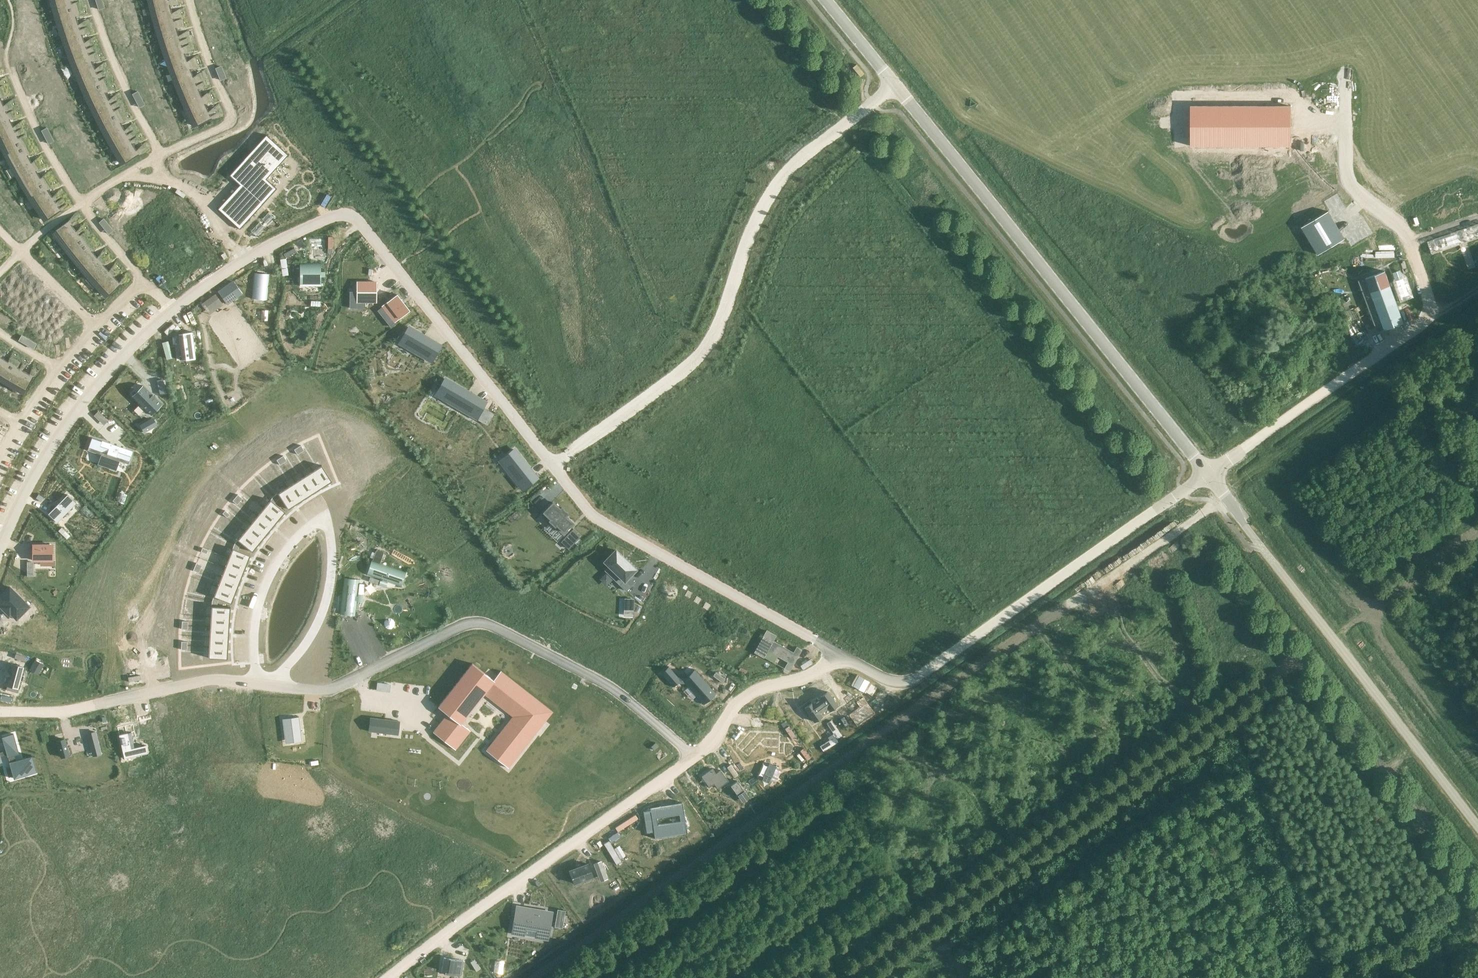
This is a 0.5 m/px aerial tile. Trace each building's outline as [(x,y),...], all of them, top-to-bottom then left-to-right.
[(53,0),(54,4),(55,7),(56,10),(57,14),(58,17),(75,12),(74,9),(73,6),(72,2),(71,0),(53,0)] [(170,4),(153,8),(154,11),(154,15),(155,18),(156,21),(157,25),(158,28),(175,23),(174,20),(173,17),(172,13),(171,10),(170,7),(170,4)] [(75,12),(58,17),(59,20),(60,24),(61,27),(62,30),(63,34),(64,37),(81,31),(80,28),(79,25),(78,22),(77,19),(76,15),(75,12)] [(175,23),(158,28),(159,31),(160,35),(161,38),(162,41),(163,45),(164,48),(181,43),(180,39),(179,36),(178,33),(177,30),(176,26),(175,23)] [(81,31),(64,37),(65,40),(67,44),(68,47),(69,50),(70,54),(71,57),(73,60),(74,63),(90,57),(89,54),(88,51),(87,47),(85,44),(84,41),(83,38),(82,35),(81,31)] [(181,43),(164,48),(166,52),(167,56),(168,60),(170,64),(171,67),(173,71),(189,65),(187,61),(186,58),(185,54),(183,50),(182,46),(181,43)] [(90,57),(74,63),(75,67),(77,70),(78,73),(79,76),(81,80),(82,83),(83,86),(85,89),(86,92),(88,96),(103,88),(102,85),(101,82),(99,79),(98,76),(97,73),(95,70),(94,66),(93,63),(91,60),(90,57)] [(189,65),(173,71),(174,75),(175,79),(177,83),(178,86),(180,90),(182,94),(198,87),(196,84),(195,80),(193,76),(192,73),(190,69),(189,65)] [(198,87),(182,94),(183,98),(185,103),(187,107),(203,100),(201,96),(199,91),(198,87)] [(103,88),(88,96),(89,99),(91,102),(92,105),(94,108),(95,111),(97,114),(98,118),(100,121),(101,124),(103,127),(118,119),(117,116),(115,113),(114,110),(112,107),(111,104),(109,101),(108,97),(106,94),(105,91),(103,88)] [(1292,91),(1193,90),(1192,148),(1292,149),(1292,91)] [(203,100),(187,107),(189,110),(190,113),(192,117),(193,120),(195,123),(196,126),(212,119),(210,115),(209,112),(207,109),(206,106),(204,103),(203,100)] [(0,119),(0,139),(1,141),(2,144),(4,148),(6,151),(7,154),(23,146),(21,143),(20,140),(18,137),(17,134),(15,131),(14,128),(12,124),(11,121),(9,118),(8,115),(0,119)] [(118,119),(103,127),(105,130),(106,133),(108,136),(110,139),(112,142),(113,145),(128,137),(127,134),(125,131),(123,128),(122,125),(120,122),(118,119)] [(240,186),(218,210),(240,229),(276,189),(266,180),(288,156),(266,136),(230,176),(240,186)] [(128,137),(113,145),(115,148),(117,151),(119,154),(120,158),(122,161),(124,164),(139,154),(137,151),(135,149),(134,146),(132,143),(130,140),(128,137)] [(23,146),(7,154),(9,157),(10,159),(11,162),(13,165),(14,167),(16,170),(17,173),(19,175),(34,167),(32,164),(31,162),(30,159),(28,156),(27,154),(25,151),(24,148),(23,146)] [(34,167),(19,175),(20,178),(22,181),(23,183),(25,186),(27,189),(28,191),(30,194),(31,196),(46,187),(45,185),(43,182),(41,180),(40,177),(38,174),(37,172),(35,169),(34,167)] [(46,187),(31,196),(33,199),(35,202),(37,205),(39,208),(41,211),(43,214),(45,217),(47,220),(61,210),(59,207),(57,205),(55,202),(54,199),(52,196),(50,193),(48,190),(46,187)] [(1328,211),(1301,227),(1310,241),(1337,225),(1328,211)] [(69,221),(54,231),(56,233),(58,235),(59,238),(61,240),(63,242),(65,245),(66,247),(68,249),(70,251),(71,254),(85,243),(83,241),(82,238),(80,236),(78,234),(77,232),(75,230),(73,227),(72,225),(70,223),(69,221)] [(1428,241),(1432,254),(1477,238),(1477,224),(1428,241)] [(1337,225),(1310,241),(1318,254),(1345,238),(1337,225)] [(85,243),(71,254),(73,256),(75,258),(77,261),(79,263),(81,265),(83,268),(85,270),(87,272),(100,261),(98,259),(96,257),(94,254),(93,252),(91,250),(89,247),(87,245),(85,243)] [(100,261),(87,272),(89,275),(91,277),(93,279),(95,281),(97,283),(99,286),(111,274),(110,272),(108,270),(106,268),(104,265),(102,263),(100,261)] [(320,263),(300,263),(300,285),(320,285),(320,276),(324,276),(324,272),(320,272),(320,263)] [(1385,271),(1366,278),(1384,329),(1403,322),(1385,271)] [(254,273),(252,299),(267,300),(269,274),(254,273)] [(111,274),(99,286),(100,287),(102,289),(103,291),(105,293),(107,294),(108,296),(121,284),(119,282),(118,281),(116,279),(115,277),(113,276),(111,274)] [(357,281),(357,302),(376,303),(377,281),(357,281)] [(233,282),(218,293),(227,305),(236,298),(231,290),(236,286),(233,282)] [(397,294),(382,306),(395,322),(409,310),(397,294)] [(435,342),(409,327),(400,343),(426,358),(435,342)] [(192,332),(178,334),(181,359),(195,357),(192,332)] [(1,377),(10,363),(7,361),(4,359),(1,357),(0,356),(0,377),(1,377)] [(10,363),(1,377),(4,379),(7,381),(10,383),(13,385),(16,386),(19,388),(22,390),(25,392),(34,376),(31,375),(28,373),(25,371),(22,370),(19,368),(16,366),(13,364),(10,363)] [(163,379),(157,381),(160,394),(166,392),(163,379)] [(436,395),(476,418),(485,402),(445,379),(436,395)] [(132,395),(132,396),(151,415),(152,415),(151,415),(161,405),(162,405),(143,385),(142,386),(143,387),(133,397),(132,395)] [(98,411),(94,416),(98,420),(102,415),(98,411)] [(92,437),(87,450),(106,457),(103,466),(110,468),(109,469),(114,471),(114,470),(116,470),(119,461),(128,464),(133,451),(92,437)] [(515,450),(500,461),(519,485),(533,473),(515,450)] [(322,465),(313,471),(323,487),(332,481),(322,465)] [(313,471),(304,476),(314,492),(323,487),(313,471)] [(304,476),(295,482),(306,498),(314,492),(304,476)] [(295,482),(287,487),(297,503),(306,498),(295,482)] [(287,487),(278,493),(281,498),(288,509),(297,503),(287,487)] [(67,495),(48,514),(57,522),(76,503),(67,495)] [(271,499),(264,508),(278,520),(285,511),(275,503),(271,499)] [(553,502),(542,514),(564,535),(573,524),(565,516),(568,513),(562,507),(560,509),(553,502)] [(264,508),(257,516),(272,528),(278,520),(264,508)] [(257,516),(251,523),(265,536),(272,528),(257,516)] [(251,523),(244,531),(259,543),(265,536),(251,523)] [(62,527),(59,531),(67,539),(70,536),(62,527)] [(561,542),(569,549),(581,536),(573,529),(561,542)] [(244,531),(237,540),(242,543),(252,552),(259,543),(244,531)] [(53,545),(33,545),(33,560),(53,560),(53,545)] [(233,548),(229,558),(246,565),(250,555),(238,550),(233,548)] [(615,550),(604,561),(609,566),(605,570),(614,579),(618,574),(624,580),(620,585),(626,591),(634,582),(629,577),(636,569),(628,562),(627,561),(624,558),(623,557),(623,558),(615,550)] [(383,554),(376,552),(373,561),(380,563),(383,554)] [(229,558),(225,567),(243,574),(246,565),(229,558)] [(372,561),(367,575),(399,586),(404,571),(372,561)] [(225,567),(221,577),(239,584),(243,574),(225,567)] [(221,577),(218,586),(235,593),(239,584),(221,577)] [(370,577),(368,582),(380,585),(381,581),(370,577)] [(344,578),(340,611),(355,613),(359,580),(344,578)] [(218,586),(214,596),(219,598),(231,603),(235,593),(218,586)] [(0,596),(0,603),(3,605),(1,607),(9,615),(11,614),(17,619),(29,607),(10,587),(0,596)] [(212,606),(211,616),(230,618),(231,607),(217,606),(212,606)] [(211,616),(210,627),(229,628),(230,618),(211,616)] [(210,627),(210,637),(229,638),(229,628),(210,627)] [(767,631),(755,652),(763,657),(767,650),(789,662),(785,669),(789,671),(801,650),(797,647),(793,653),(772,641),(775,635),(767,631)] [(210,637),(209,647),(228,648),(229,638),(210,637)] [(209,647),(208,658),(227,659),(228,648),(209,647)] [(36,659),(31,668),(39,673),(44,664),(36,659)] [(447,714),(433,732),(455,750),(470,730),(461,723),(484,694),(513,716),(486,750),(508,768),(552,712),(501,671),(493,680),(472,663),(438,707),(447,714)] [(8,676),(6,684),(8,684),(6,689),(18,692),(25,667),(11,664),(9,671),(7,671),(6,676),(8,676)] [(668,666),(661,673),(673,687),(677,683),(685,684),(688,687),(691,685),(699,693),(696,696),(704,704),(716,694),(694,669),(686,677),(678,677),(668,666)] [(715,672),(712,676),(722,683),(725,679),(715,672)] [(816,694),(809,699),(818,712),(825,707),(823,704),(831,698),(834,701),(841,696),(832,683),(824,688),(825,689),(817,695),(816,694)] [(299,717),(283,719),(286,743),(302,741),(299,717)] [(370,717),(368,731),(398,735),(399,721),(370,717)] [(133,724),(117,727),(125,758),(148,753),(146,745),(134,748),(131,732),(135,731),(133,724)] [(88,733),(91,744),(99,742),(96,730),(88,733)] [(750,731),(736,746),(748,757),(757,747),(780,748),(780,732),(750,731)] [(2,760),(1,756),(7,754),(10,763),(9,763),(13,777),(36,771),(36,772),(37,772),(32,755),(31,755),(32,757),(16,761),(14,755),(19,754),(13,733),(13,734),(13,735),(2,738),(6,750),(0,752),(0,761),(2,760)] [(58,742),(57,742),(62,758),(69,756),(65,740),(64,740),(65,740),(58,742)] [(769,763),(762,779),(769,782),(776,766),(769,763)] [(717,769),(707,777),(714,787),(719,784),(723,789),(733,781),(726,771),(721,774),(717,769)] [(742,782),(736,787),(743,796),(749,792),(742,782)] [(650,811),(643,812),(647,833),(654,831),(655,839),(656,838),(655,836),(686,831),(686,834),(687,834),(682,802),(681,802),(682,804),(661,807),(660,806),(659,806),(660,809),(651,811),(651,808),(650,809),(650,811)] [(588,864),(569,871),(574,883),(593,876),(588,864)] [(517,906),(513,933),(525,935),(526,927),(536,929),(535,937),(547,939),(552,912),(517,906)] [(565,911),(557,909),(554,927),(562,928),(565,911)] [(444,957),(442,970),(461,974),(463,960),(444,957)] [(474,959),(470,961),(477,972),(481,969),(474,959)]
